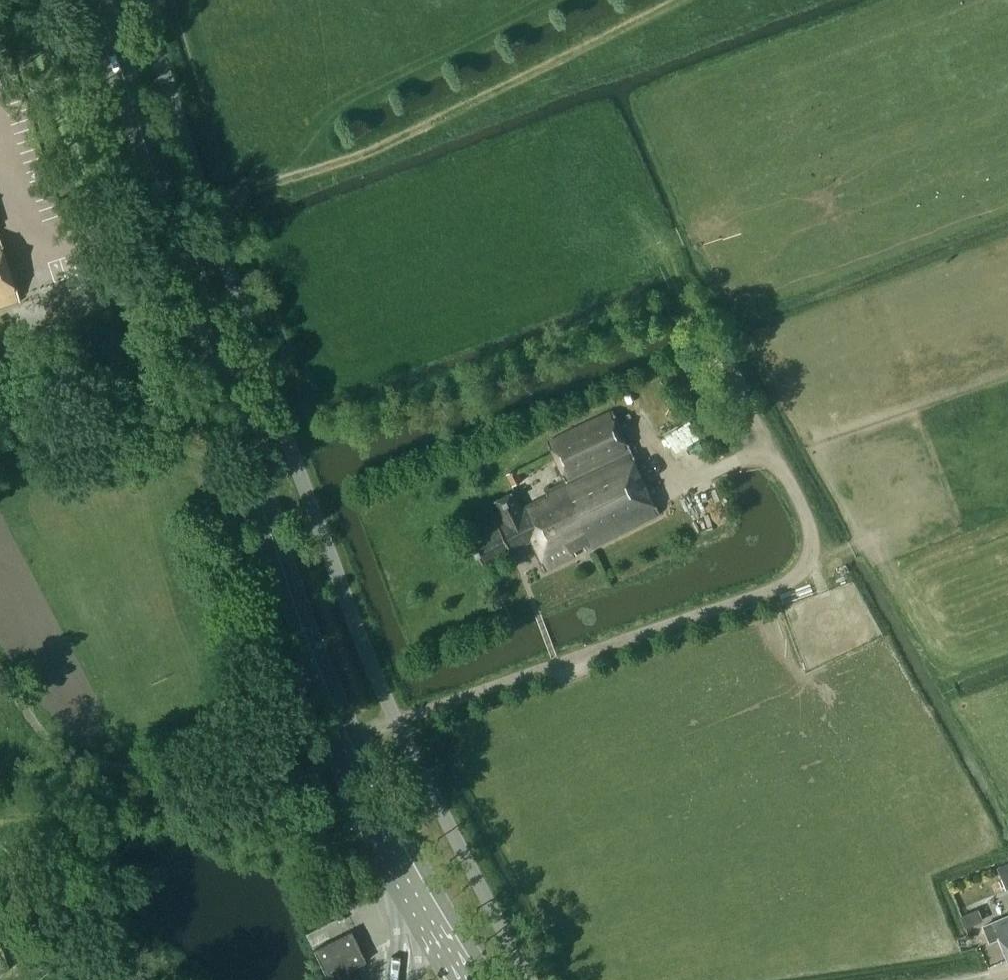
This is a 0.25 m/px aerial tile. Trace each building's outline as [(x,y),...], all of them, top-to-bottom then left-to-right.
[(19,301),(0,240),(0,307),(19,301)] [(634,454),(620,424),(613,410),(548,441),(566,480),(533,496),(535,501),(523,507),(514,491),(494,502),(500,514),(467,528),(485,566),(532,541),(542,564),(545,571),(661,513),(634,454)] [(517,470),(507,475),(513,486),(523,481),(517,470)] [(1003,877),(1007,875),(1007,863),(999,867),(1003,877)] [(967,927),(984,920),(979,908),(961,915),(967,927)] [(993,922),(983,926),(990,943),(1000,939),(1007,957),(1007,916),(993,922)] [(313,950),(327,979),(365,961),(351,931),(313,950)]
